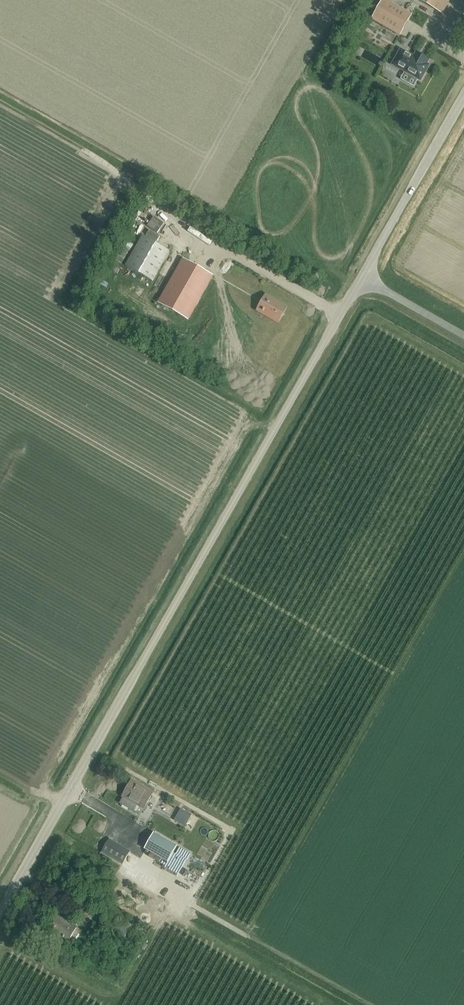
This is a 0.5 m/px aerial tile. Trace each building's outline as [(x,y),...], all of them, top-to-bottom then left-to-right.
[(411,14),(386,0),(383,0),(372,19),(399,35),(411,14)] [(442,13),(450,0),(419,0),(442,13)] [(416,53),(415,54),(414,57),(401,49),(392,65),(399,69),(400,67),(406,71),(404,74),(416,82),(418,79),(420,81),(429,65),(426,64),(429,60),(416,53)] [(143,236),(133,252),(126,266),(152,281),(169,251),(143,236)] [(188,319),(213,276),(183,259),(158,302),(188,319)] [(278,323),(287,307),(266,294),(257,310),(278,323)] [(144,809),(153,793),(131,780),(122,797),(144,809)] [(156,805),(163,809),(166,804),(159,800),(156,805)] [(167,812),(178,819),(183,810),(171,804),(167,812)] [(168,862),(177,846),(153,832),(144,849),(168,862)] [(101,852),(122,864),(129,852),(108,840),(101,852)] [(67,943),(76,927),(55,915),(46,931),(67,943)]
